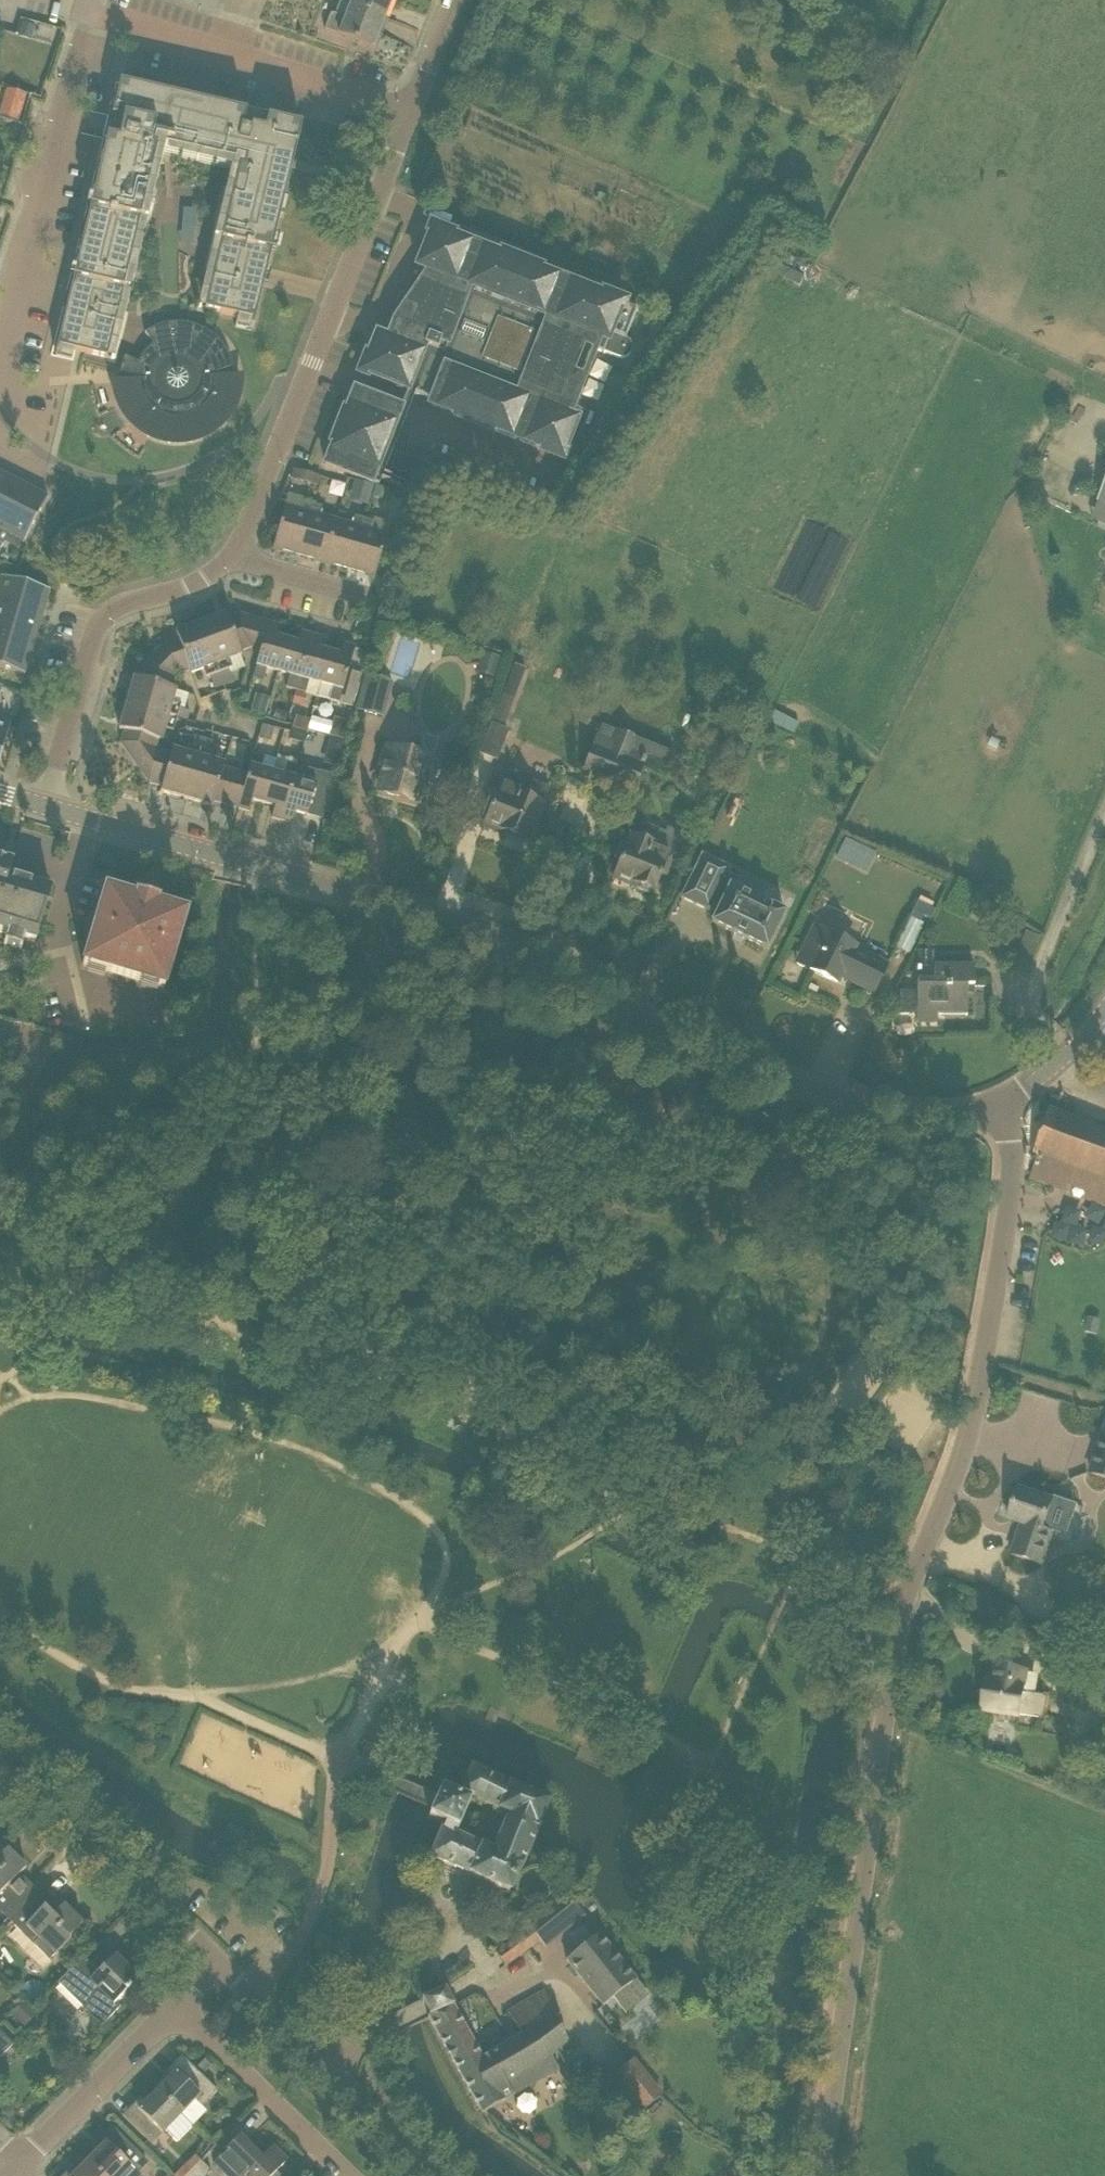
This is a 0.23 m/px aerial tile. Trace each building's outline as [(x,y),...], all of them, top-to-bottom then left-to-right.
[(351,4),(385,18),(392,0),(353,0),(351,4)] [(331,14),(325,29),(339,35),(373,49),(385,18),(351,4),(346,16),(331,14)] [(18,34),(32,38),(36,25),(22,21),(18,34)] [(120,83),(116,100),(122,102),(113,140),(107,139),(102,158),(109,160),(105,174),(99,172),(94,193),(101,194),(97,208),(91,206),(86,227),(92,228),(89,242),(82,241),(78,261),(84,262),(81,276),(74,275),(70,295),(76,297),(73,311),(66,309),(57,346),(107,358),(157,150),(152,149),(154,139),(164,141),(163,146),(234,163),(236,158),(246,161),(243,171),(239,170),(205,309),(253,321),(252,327),(254,327),(264,284),(262,284),(265,270),(267,270),(301,127),(268,118),(267,124),(245,119),(246,113),(120,83)] [(16,121),(21,106),(4,101),(0,115),(0,116),(16,121)] [(457,229),(452,235),(432,227),(417,266),(429,271),(416,290),(413,290),(414,289),(412,289),(412,290),(411,292),(410,293),(409,294),(408,295),(408,297),(413,299),(409,309),(403,305),(401,305),(401,306),(400,308),(399,309),(398,310),(397,311),(397,313),(398,312),(399,314),(395,321),(388,338),(377,334),(368,354),(374,357),(367,374),(431,400),(429,405),(563,457),(578,418),(571,415),(597,349),(618,358),(622,358),(626,357),(630,355),(632,352),(633,347),(632,343),(629,340),(626,338),(638,308),(522,263),(525,255),(457,229)] [(673,313),(667,320),(677,327),(682,320),(673,313)] [(161,324),(157,325),(162,339),(157,341),(152,345),(147,348),(143,353),(140,358),(137,363),(135,369),(134,375),(134,381),(115,382),(116,390),(117,397),(119,404),(123,411),(127,417),(131,423),(137,428),(142,432),(149,436),(156,439),(163,441),(170,443),(170,435),(189,435),(190,442),(197,440),(204,437),(211,433),(217,429),(222,424),(227,418),(231,412),(235,406),(237,399),(239,391),(240,384),(240,377),(235,377),(235,370),(233,363),(231,356),(228,350),(224,344),(219,339),(214,334),(208,330),(202,327),(196,324),(189,322),(182,321),(175,321),(171,322),(168,322),(164,323),(161,324)] [(372,483),(401,408),(355,390),(346,411),(352,413),(339,446),(333,444),(325,465),(372,483)] [(396,452),(390,468),(426,482),(432,466),(396,452)] [(292,469),(289,485),(336,493),(339,478),(292,469)] [(22,483),(0,472),(0,525),(22,483)] [(48,497),(22,483),(0,525),(0,529),(25,542),(48,497)] [(273,547),(299,554),(313,503),(304,501),(302,509),(285,505),(273,547)] [(322,506),(313,503),(299,554),(324,561),(336,522),(319,518),(322,506)] [(336,522),(324,561),(350,569),(364,518),(354,516),(351,526),(336,522)] [(373,520),(364,518),(350,569),(375,576),(387,535),(370,531),(373,520)] [(50,590),(1,576),(0,580),(0,606),(42,619),(50,590)] [(42,619),(0,606),(0,636),(34,646),(42,619)] [(226,614),(220,616),(235,657),(242,654),(240,651),(253,646),(259,624),(250,621),(244,624),(240,614),(228,619),(226,614)] [(226,660),(235,657),(220,616),(201,623),(219,672),(229,669),(226,660)] [(268,622),(261,648),(253,677),(263,680),(267,668),(278,671),(287,640),(276,637),(279,625),(268,622)] [(201,623),(182,630),(198,671),(208,667),(211,676),(219,672),(201,623)] [(169,651),(160,660),(177,674),(190,669),(192,673),(198,671),(182,630),(176,632),(178,637),(166,642),(169,651)] [(287,640),(278,671),(290,675),(286,687),(296,690),(312,635),(302,632),(298,643),(287,640)] [(312,635),(296,690),(306,693),(317,696),(330,652),(319,649),(322,638),(312,635)] [(34,646),(0,636),(0,668),(25,675),(34,646)] [(340,703),(355,647),(344,644),(341,655),(330,652),(317,696),(329,699),(340,703)] [(172,688),(177,674),(160,660),(152,669),(143,666),(139,679),(134,678),(132,684),(175,696),(177,689),(172,688)] [(354,701),(361,674),(351,671),(344,698),(354,701)] [(370,675),(362,710),(380,715),(389,679),(370,675)] [(132,684),(127,703),(178,718),(187,720),(189,710),(180,708),(173,705),(175,696),(132,684)] [(302,708),(305,698),(295,695),(292,705),(302,708)] [(178,718),(127,703),(121,722),(164,735),(167,725),(175,728),(178,718)] [(298,710),(293,725),(308,730),(312,714),(298,710)] [(11,722),(0,719),(0,761),(11,722)] [(133,753),(140,761),(155,748),(158,740),(162,741),(164,735),(121,722),(119,729),(124,730),(121,743),(124,744),(132,754),(133,753)] [(498,760),(509,729),(490,722),(479,754),(498,760)] [(635,790),(652,745),(653,744),(635,737),(602,724),(597,737),(595,737),(582,771),(635,790)] [(387,766),(380,791),(416,801),(421,777),(427,778),(438,738),(425,734),(418,758),(387,749),(382,765),(387,766)] [(187,799),(201,748),(203,740),(194,737),(189,753),(173,748),(172,753),(155,748),(140,761),(146,770),(144,772),(151,780),(150,783),(162,786),(161,791),(187,799)] [(248,775),(242,773),(223,767),(225,764),(208,759),(211,751),(201,748),(187,799),(212,806),(214,801),(249,811),(253,800),(264,803),(273,772),(261,768),(265,756),(255,753),(248,775)] [(272,818),(282,820),(298,765),(288,762),(284,775),(273,772),(264,803),(275,806),(272,818)] [(307,768),(298,765),(282,820),(292,823),(295,812),(323,820),(330,793),(335,776),(307,768)] [(520,838),(524,839),(530,820),(536,822),(549,786),(526,778),(527,777),(511,771),(506,785),(500,783),(494,799),(489,797),(484,813),(488,814),(485,822),(487,823),(487,822),(499,826),(500,825),(504,827),(503,831),(507,833),(506,836),(518,842),(520,838)] [(621,848),(618,859),(620,860),(615,873),(617,874),(617,873),(636,881),(635,883),(639,885),(637,889),(649,894),(652,890),(654,891),(661,872),(667,874),(681,832),(666,827),(664,831),(642,823),(637,836),(631,834),(625,850),(621,848)] [(702,854),(681,897),(709,910),(712,904),(719,908),(712,921),(767,948),(784,912),(734,887),(738,879),(727,873),(730,867),(702,854)] [(35,943),(51,889),(8,876),(12,862),(0,859),(0,932),(35,943)] [(186,914),(164,908),(156,905),(157,903),(158,903),(159,902),(158,901),(157,895),(154,889),(147,887),(140,890),(136,895),(135,895),(135,896),(136,897),(136,899),(105,890),(83,966),(164,989),(186,914)] [(924,923),(910,916),(896,946),(909,952),(924,923)] [(827,935),(814,928),(805,946),(818,952),(810,970),(837,983),(840,976),(873,993),(887,965),(854,949),(855,946),(828,932),(827,935)] [(934,979),(917,979),(917,992),(901,992),(900,1013),(917,1013),(917,1022),(937,1022),(937,1013),(966,1013),(966,1015),(967,1015),(967,993),(965,993),(966,986),(974,986),(974,964),(933,964),(934,979)] [(1050,1109),(1035,1154),(1038,1155),(1031,1177),(1058,1187),(1068,1191),(1070,1186),(1087,1192),(1085,1197),(1098,1201),(1104,1204),(1104,1129),(1050,1109)] [(573,1432),(575,1437),(581,1440),(588,1437),(590,1431),(588,1425),(581,1423),(576,1425),(573,1432)] [(1091,1474),(1104,1479),(1104,1434),(1091,1474)] [(1022,1524),(1012,1555),(1034,1562),(1043,1566),(1055,1534),(1045,1530),(1056,1502),(1019,1489),(1009,1519),(1022,1524)] [(984,1710),(1031,1717),(1041,1718),(1044,1697),(1035,1695),(1037,1676),(1026,1674),(1026,1672),(997,1668),(995,1684),(989,1682),(988,1690),(986,1689),(984,1703),(985,1703),(984,1710)] [(435,1802),(432,1809),(428,1817),(445,1824),(431,1857),(508,1891),(549,1801),(471,1767),(459,1795),(441,1787),(438,1794),(435,1802)] [(26,1888),(15,1878),(26,1867),(7,1849),(0,1856),(0,1910),(1,1912),(17,1896),(17,1897),(26,1888)] [(587,1917),(571,1897),(548,1915),(563,1935),(587,1917)] [(31,1901),(23,1909),(11,1921),(38,1948),(43,1942),(56,1955),(72,1939),(70,1938),(83,1923),(64,1904),(53,1916),(44,1907),(40,1911),(31,1901)] [(495,1955),(505,1967),(540,1940),(531,1928),(495,1955)] [(566,1959),(603,2006),(636,1979),(599,1933),(566,1959)] [(79,1960),(70,1951),(61,1960),(70,1969),(79,1960)] [(58,1982),(83,2006),(86,2010),(102,2025),(121,2006),(116,2001),(130,1987),(129,1985),(137,1977),(116,1956),(100,1972),(83,1956),(79,1960),(70,1969),(58,1982)] [(458,2069),(481,2057),(452,2003),(448,1995),(443,1986),(420,1999),(425,2007),(429,2015),(458,2069)] [(507,2013),(520,2035),(551,2017),(552,2019),(558,2015),(544,1992),(507,2013)] [(551,2017),(520,2035),(481,2057),(458,2069),(481,2114),(513,2096),(513,2094),(558,2069),(551,2055),(567,2040),(552,2019),(551,2017)] [(14,2043),(0,2030),(0,2057),(14,2043)] [(172,2075),(157,2090),(181,2113),(195,2099),(202,2106),(217,2090),(182,2055),(167,2070),(172,2075)] [(632,2062),(615,2076),(645,2109),(661,2094),(632,2062)] [(151,2144),(162,2133),(181,2113),(157,2090),(142,2105),(137,2100),(123,2115),(148,2141),(151,2144)] [(137,2151),(112,2126),(97,2141),(102,2146),(87,2161),(102,2175),(139,2175),(141,2174),(140,2172),(149,2163),(137,2151)] [(288,2160),(273,2145),(262,2157),(240,2135),(217,2159),(213,2163),(226,2175),(281,2175),(276,2171),(288,2160)] [(211,2170),(200,2159),(184,2175),(206,2175),(211,2170)] [(87,2161),(73,2175),(68,2171),(63,2175),(102,2175),(87,2161)]
